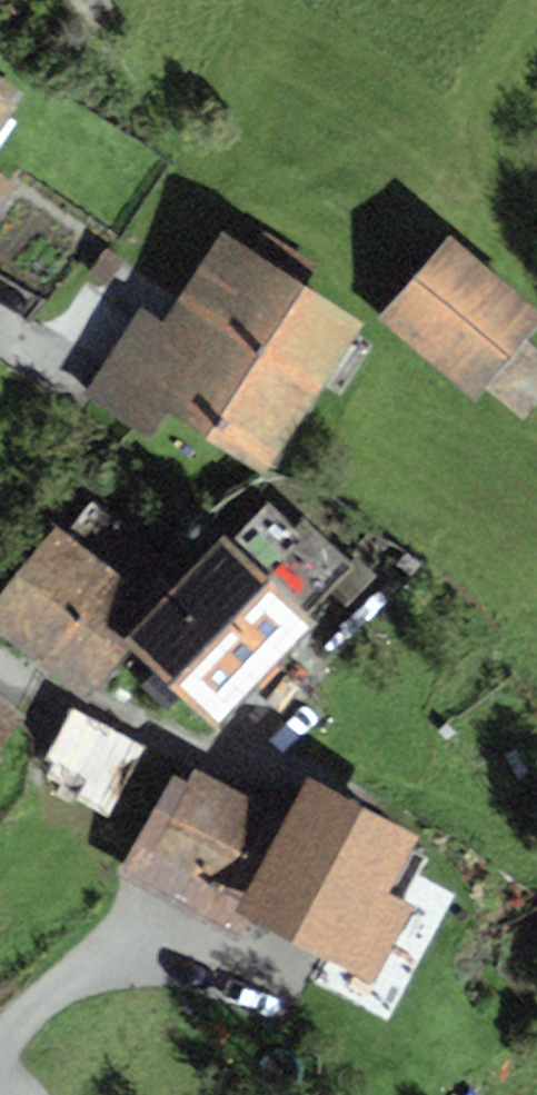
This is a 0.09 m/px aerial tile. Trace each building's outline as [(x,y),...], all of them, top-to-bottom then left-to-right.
[(0,99),(0,145),(22,115),(0,99)] [(37,192),(0,165),(0,244),(37,192)] [(174,331),(151,316),(94,399),(166,448),(190,413),(278,474),(375,334),(236,239),(174,331)] [(397,329),(488,409),(536,354),(536,304),(471,245),(397,329)] [(70,537),(0,627),(0,631),(101,709),(144,654),(173,617),(70,537)] [(338,633),(244,545),(173,617),(144,654),(233,741),(338,633)] [(0,700),(0,767),(33,729),(0,700)] [(134,751),(73,718),(52,756),(113,789),(134,751)] [(414,837),(308,783),(289,820),(185,766),(129,875),(221,923),(232,902),(370,973),(403,910),(382,899),(414,837)]
